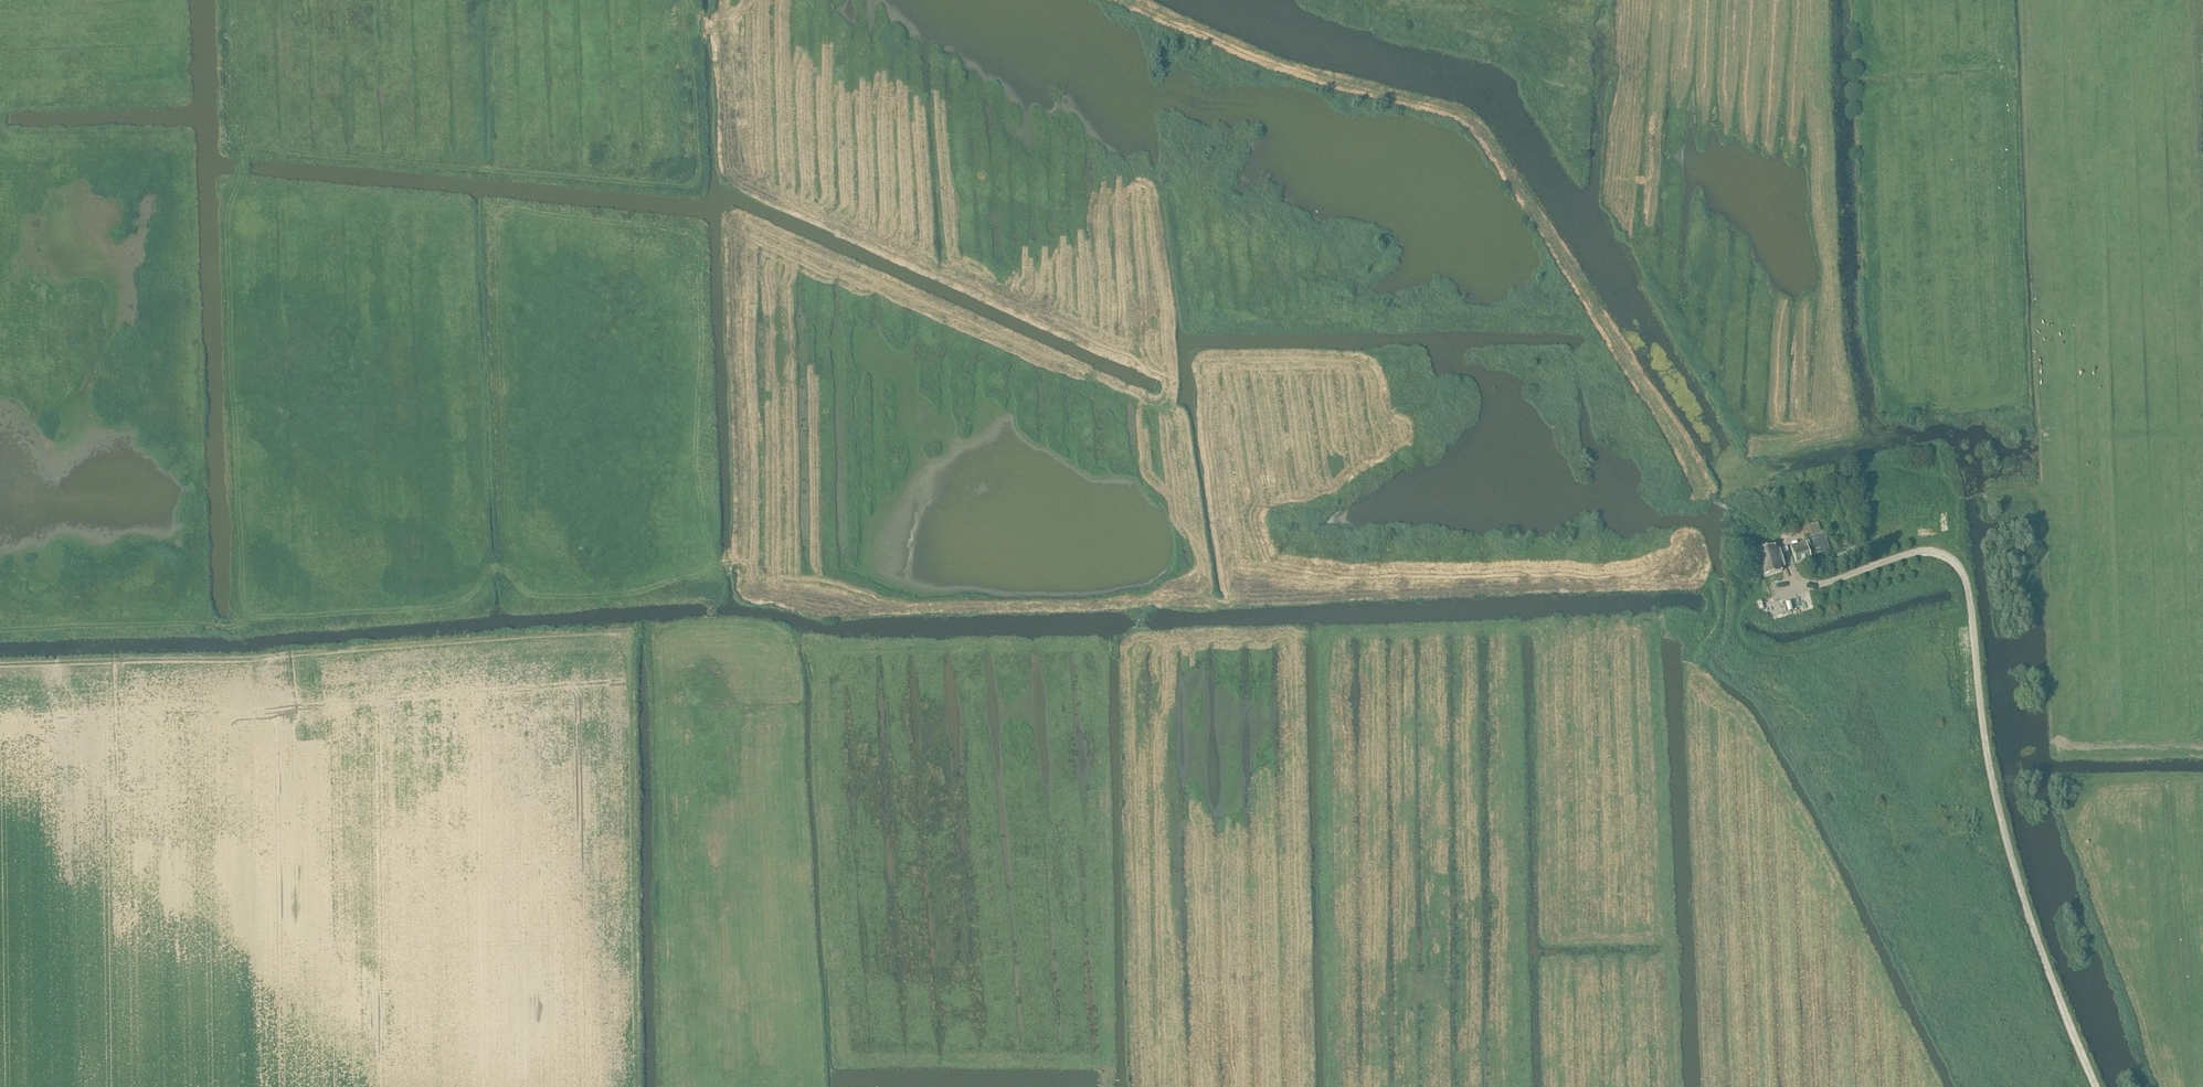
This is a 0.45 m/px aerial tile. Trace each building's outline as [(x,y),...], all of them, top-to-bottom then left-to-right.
[(1805,542),(1792,546),(1796,563),(1810,560),(1815,559),(1815,557),(1827,554),(1827,553),(1826,550),(1822,537),(1811,540),(1813,546),(1812,546),(1807,547),(1805,542)] [(1764,577),(1782,572),(1780,567),(1785,566),(1780,550),(1776,551),(1774,546),(1756,551),(1764,577)]
